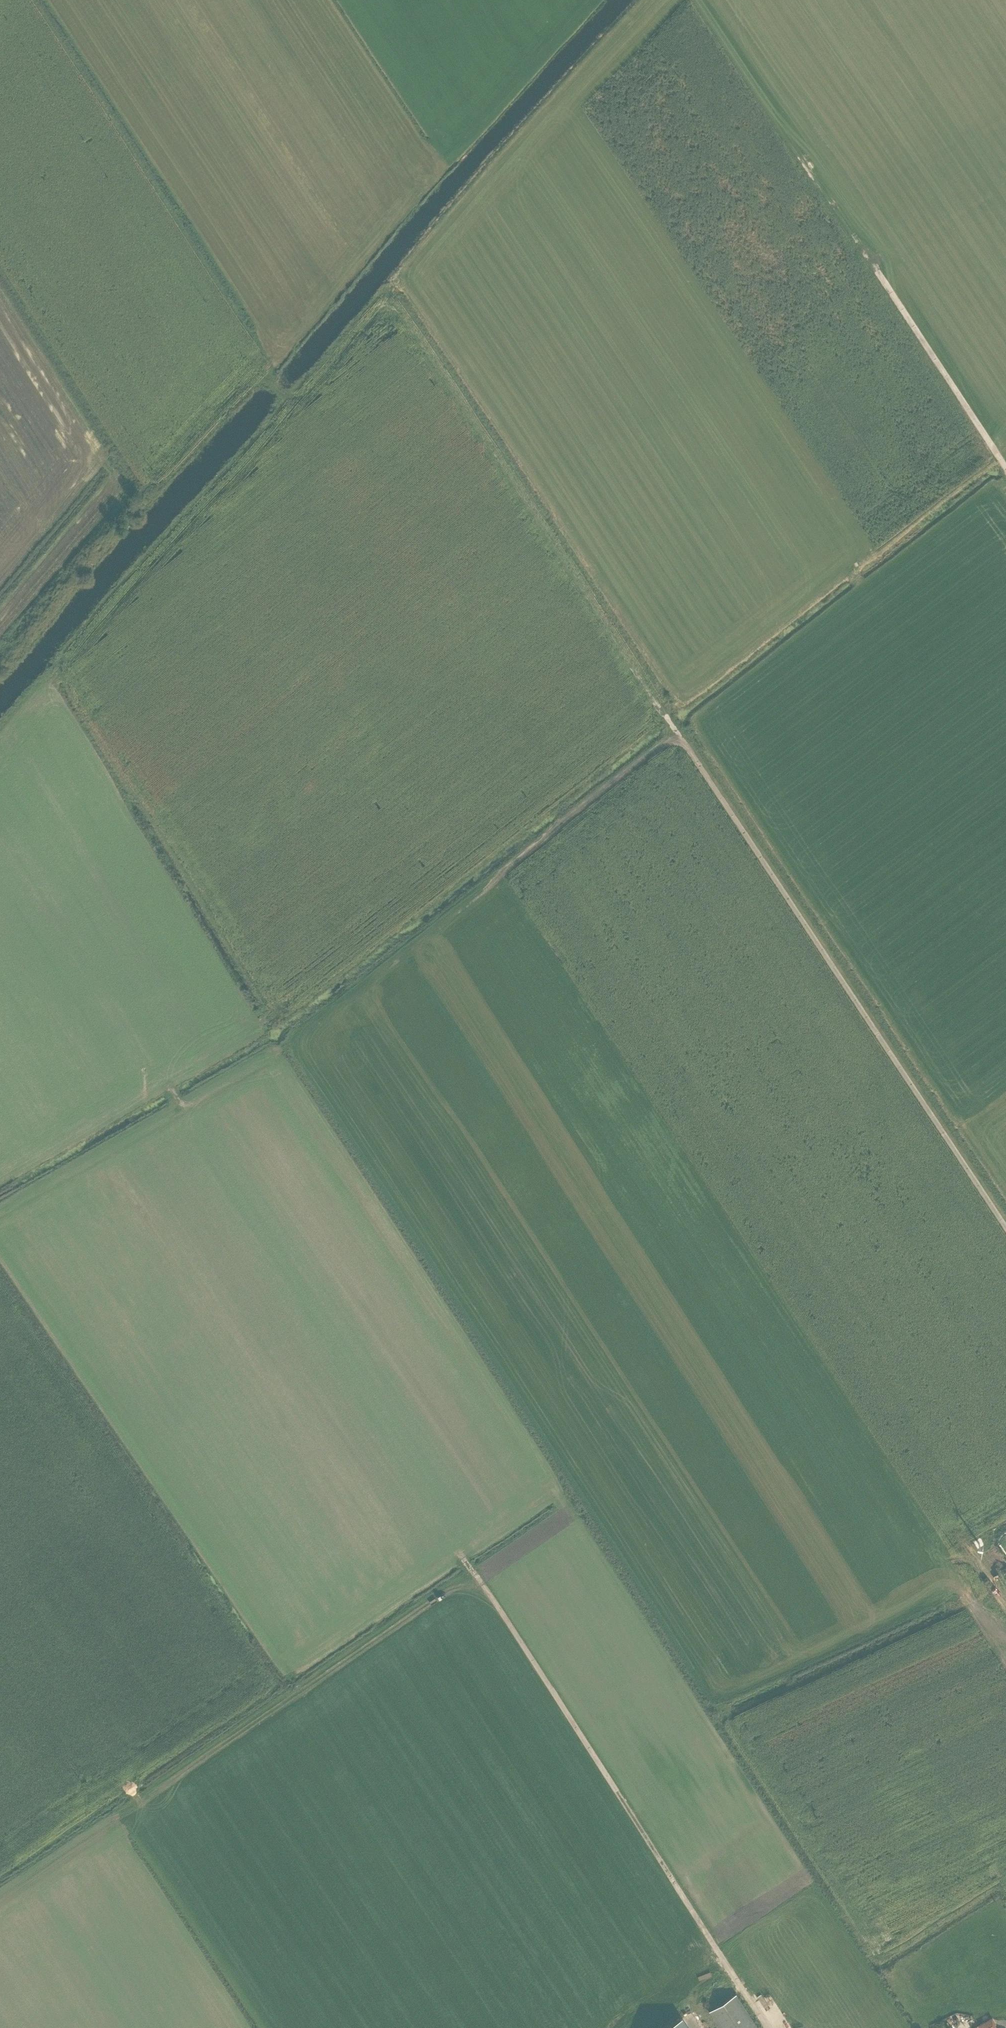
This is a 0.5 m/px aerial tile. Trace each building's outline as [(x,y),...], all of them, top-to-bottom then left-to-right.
[(719,2027),(757,2027),(736,1995),(709,2012),(719,2027)] [(680,2019),(667,2027),(686,2027),(680,2019)]
